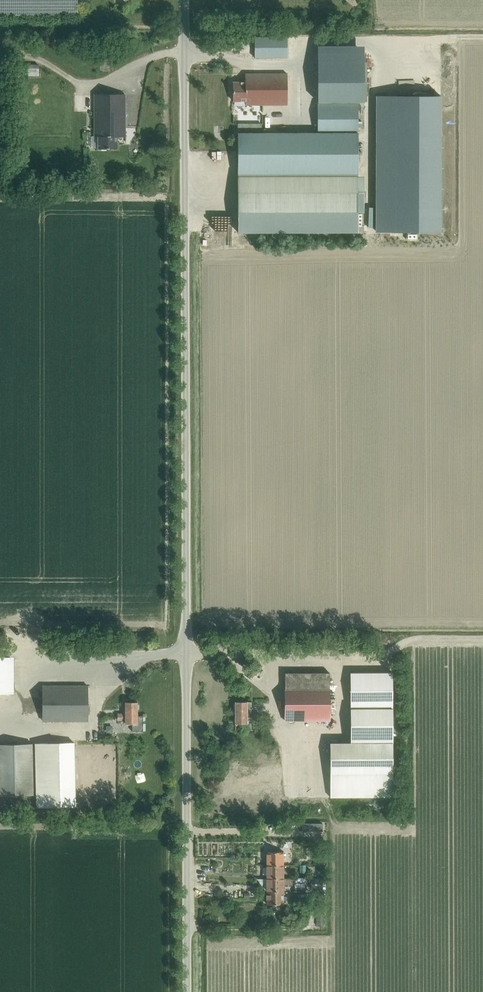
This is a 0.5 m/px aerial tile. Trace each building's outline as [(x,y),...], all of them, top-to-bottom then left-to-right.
[(77,15),(77,0),(0,0),(0,15),(77,15)] [(254,58),(287,58),(287,38),(254,38),(254,58)] [(364,102),(364,62),(317,62),(317,102),(364,102)] [(38,76),(38,65),(18,65),(18,76),(38,76)] [(245,105),(287,105),(287,75),(245,75),(245,83),(233,83),(233,102),(245,102),(245,105)] [(125,137),(125,95),(94,95),(94,137),(98,137),(98,149),(117,149),(117,137),(125,137)] [(440,232),(440,96),(396,96),(395,232),(440,232)] [(317,133),(237,133),(237,174),(358,174),(358,104),(317,104),(317,133)] [(237,193),(237,233),(357,233),(357,213),(363,213),(363,193),(237,193)] [(14,694),(13,657),(0,657),(0,694),(14,694)] [(330,670),(285,670),(285,722),(330,722),(330,670)] [(350,670),(350,705),(392,705),(392,670),(350,670)] [(87,722),(87,686),(43,686),(43,722),(87,722)] [(125,714),(117,714),(117,720),(125,720),(125,724),(132,724),(132,732),(143,732),(143,716),(137,716),(137,702),(125,702),(125,714)] [(255,721),(255,714),(247,714),(247,702),(235,702),(235,724),(247,724),(247,720),(255,721)] [(392,705),(350,705),(350,743),(392,743),(392,705)] [(36,744),(37,808),(75,807),(74,743),(36,744)] [(330,743),(330,774),(330,798),(393,798),(392,743),(350,743),(330,743)] [(33,795),(32,744),(0,744),(0,796),(33,795)] [(267,865),(283,865),(283,852),(267,852),(267,865)] [(267,878),(283,878),(283,865),(267,865),(267,878)] [(295,878),(283,878),(267,878),(267,891),(283,891),(283,885),(295,885),(295,878)] [(323,879),(322,879),(322,878),(316,878),(310,878),(311,889),(322,889),(323,883),(323,879)] [(286,896),(283,896),(283,891),(267,891),(267,904),(283,904),(283,902),(286,902),(286,896)] [(324,926),(325,914),(316,914),(316,926),(324,926)]
